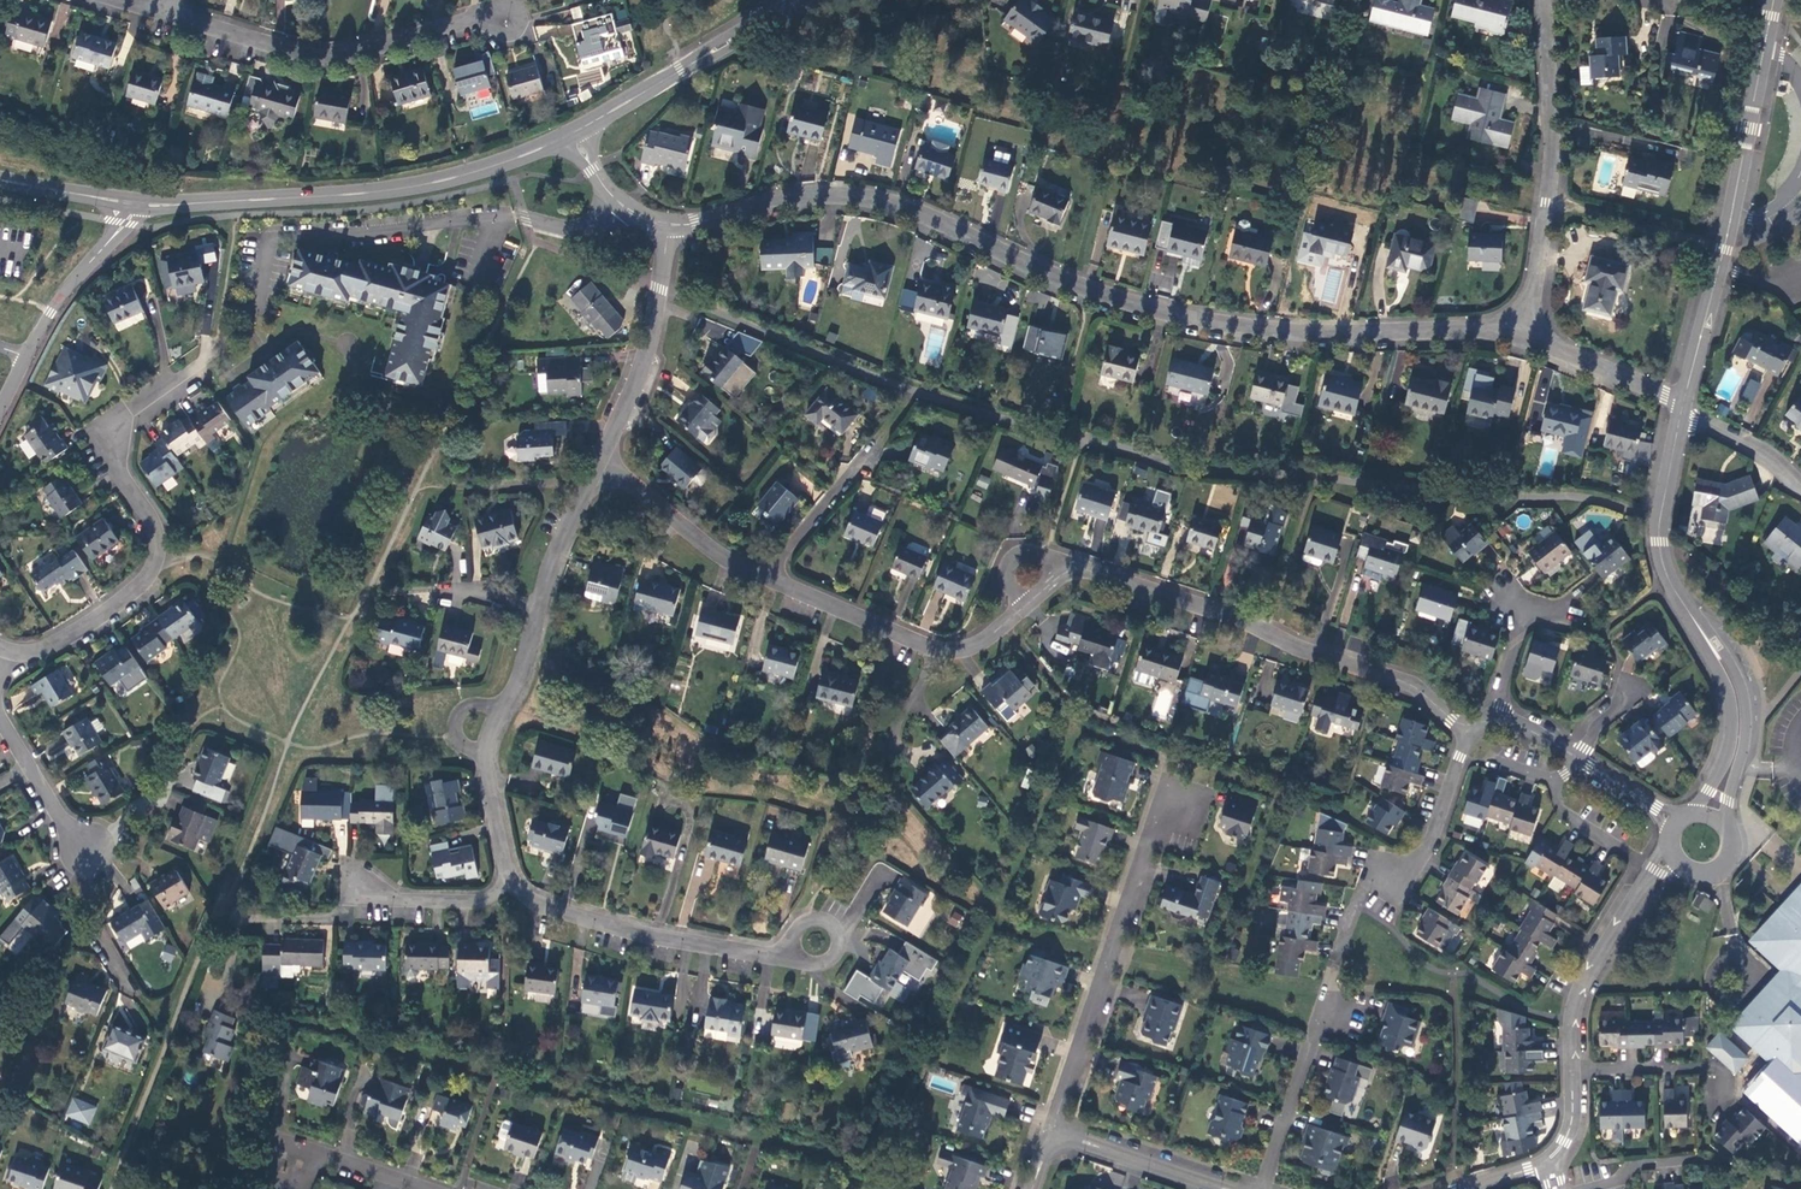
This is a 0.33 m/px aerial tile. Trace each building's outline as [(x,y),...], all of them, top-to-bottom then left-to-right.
[(1042,12),(1030,3),(1026,0),(1021,0),(1007,19),(1039,43),(1055,21),(1042,12)] [(1042,12),(1044,8),(1033,0),(1030,3),(1042,12)] [(1154,18),(1157,21),(1167,24),(1171,22),(1172,16),(1186,19),(1187,16),(1206,21),(1211,3),(1197,0),(1159,0),(1157,8),(1154,18)] [(1370,15),(1376,16),(1374,22),(1423,35),(1425,29),(1430,30),(1436,9),(1421,5),(1416,4),(1420,0),(1398,0),(1396,1),(1393,0),(1392,0),(1374,0),(1370,15)] [(1476,22),(1477,17),(1488,20),(1486,30),(1504,34),(1513,0),(1512,0),(1456,0),(1452,15),(1476,22)] [(573,19),(582,17),(579,6),(570,8),(573,19)] [(619,21),(630,19),(628,11),(617,14),(619,21)] [(45,47),(54,22),(23,13),(22,15),(12,12),(6,34),(16,36),(16,38),(45,47)] [(618,34),(633,29),(630,19),(615,22),(613,13),(572,25),(581,60),(622,48),(618,34)] [(1114,22),(1076,13),(1070,38),(1108,48),(1114,22)] [(1477,17),(1476,22),(1475,27),(1486,30),(1488,20),(1477,17)] [(1703,37),(1680,31),(1675,53),(1669,52),(1666,65),(1698,75),(1697,80),(1714,85),(1721,55),(1700,49),(1703,37)] [(110,68),(118,44),(83,33),(76,58),(110,68)] [(1627,35),(1596,38),(1598,55),(1590,56),(1591,65),(1580,66),(1582,85),(1593,85),(1593,78),(1620,77),(1619,54),(1628,53),(1627,35)] [(484,62),(456,70),(463,95),(491,88),(488,77),(497,75),(491,55),(490,54),(482,56),(484,62)] [(544,92),(538,68),(507,77),(513,101),(544,92)] [(424,69),(393,79),(400,105),(431,96),(424,69)] [(788,70),(787,73),(785,79),(796,83),(797,79),(794,78),(795,72),(788,70)] [(157,103),(164,81),(144,76),(145,74),(135,71),(128,95),(157,103)] [(235,92),(214,85),(207,83),(209,75),(198,73),(188,105),(228,118),(229,114),(235,116),(241,98),(235,95),(235,92)] [(207,83),(214,85),(216,78),(209,75),(207,83)] [(262,78),(250,75),(244,96),(252,100),(257,84),(266,86),(262,78)] [(878,85),(880,80),(871,77),(868,82),(878,85)] [(269,87),(266,86),(257,84),(252,100),(250,108),(258,110),(261,116),(269,129),(279,123),(274,114),(281,117),(294,120),(301,97),(295,95),(281,90),(278,83),(269,87)] [(293,87),(278,83),(281,90),(295,95),(293,87)] [(1471,123),(1469,131),(1483,134),(1481,142),(1494,146),(1495,143),(1509,148),(1515,122),(1501,119),(1497,117),(1503,92),(1481,87),(1477,98),(1459,93),(1452,118),(1471,123)] [(351,95),(320,89),(315,118),(346,123),(351,95)] [(1507,94),(1503,92),(1497,117),(1501,119),(1507,94)] [(765,109),(739,103),(737,112),(719,107),(714,124),(717,124),(711,146),(739,152),(738,156),(755,160),(763,131),(760,130),(765,109)] [(829,113),(797,105),(789,132),(822,140),(829,113)] [(258,110),(250,108),(249,112),(261,116),(258,110)] [(901,130),(858,119),(851,148),(879,156),(878,164),(892,167),(901,130)] [(684,170),(692,138),(681,135),(681,138),(649,130),(642,163),(653,166),(655,162),(684,170)] [(1483,134),(1469,131),(1467,138),(1481,142),(1483,134)] [(955,156),(925,146),(917,169),(947,179),(955,156)] [(997,152),(994,162),(1009,166),(1012,156),(997,152)] [(1624,184),(1667,194),(1675,164),(1652,158),(1651,164),(1630,158),(1624,184)] [(994,162),(986,160),(981,183),(998,187),(998,189),(1008,192),(1015,168),(1009,166),(994,162)] [(1523,160),(1521,170),(1530,173),(1533,162),(1523,160)] [(1071,201),(1040,188),(1030,211),(1049,219),(1049,221),(1060,226),(1071,201)] [(1473,199),(1463,197),(1458,219),(1467,222),(1473,199)] [(1153,225),(1117,215),(1109,246),(1145,255),(1153,225)] [(1201,266),(1209,233),(1162,221),(1156,248),(1185,255),(1183,262),(1201,266)] [(1238,230),(1257,234),(1256,232),(1249,230),(1250,227),(1249,225),(1244,223),(1241,224),(1238,226),(1237,230),(1238,230)] [(1354,232),(1317,223),(1310,251),(1323,254),(1324,250),(1348,256),(1354,232)] [(1273,239),(1257,234),(1238,230),(1231,257),(1266,267),(1273,239)] [(816,267),(815,231),(796,232),(793,238),(762,239),(763,270),(787,269),(788,277),(806,276),(806,267),(816,267)] [(1503,235),(1470,233),(1469,261),(1503,262),(1503,235)] [(1436,244),(1397,234),(1388,267),(1406,271),(1407,266),(1429,272),(1436,244)] [(443,320),(453,284),(437,279),(436,277),(420,272),(412,270),(391,264),(389,269),(361,261),(360,266),(337,259),(327,257),(301,249),(289,286),(349,303),(351,297),(403,313),(385,375),(384,378),(423,389),(430,362),(433,363),(446,321),(443,320)] [(198,254),(161,262),(167,291),(204,283),(198,254)] [(1617,288),(1622,290),(1628,266),(1593,257),(1586,280),(1592,282),(1585,308),(1610,315),(1617,288)] [(504,269),(509,272),(514,262),(509,259),(504,269)] [(886,298),(894,267),(872,262),(870,269),(851,265),(846,285),(857,287),(856,290),(886,298)] [(1326,266),(1321,301),(1337,304),(1342,269),(1326,266)] [(1174,271),(1161,269),(1159,288),(1172,289),(1174,271)] [(624,322),(591,282),(571,299),(582,312),(581,313),(590,324),(592,323),(598,330),(600,328),(610,341),(622,330),(624,322)] [(949,319),(958,286),(944,283),(943,286),(924,282),(918,310),(949,319)] [(114,323),(144,311),(133,286),(120,292),(120,295),(105,301),(114,323)] [(1003,336),(1010,309),(977,301),(971,327),(1003,336)] [(197,333),(210,334),(211,315),(198,314),(197,333)] [(1066,336),(1032,327),(1027,346),(1060,355),(1066,336)] [(1778,376),(1793,348),(1781,341),(1780,344),(1777,343),(1779,337),(1770,332),(1767,336),(1755,330),(1753,334),(1748,331),(1745,331),(1741,334),(1738,338),(1732,352),(1736,354),(1737,357),(1740,359),(1743,358),(1745,359),(1746,357),(1768,368),(1768,369),(1778,376)] [(735,398),(756,373),(736,356),(740,352),(750,356),(762,342),(738,332),(726,346),(734,349),(731,352),(726,348),(714,362),(712,361),(703,372),(735,398)] [(264,374),(227,398),(248,428),(271,413),(270,411),(322,377),(300,344),(276,360),(268,366),(261,370),(264,374)] [(92,360),(66,345),(44,384),(58,392),(61,388),(85,403),(98,381),(101,382),(108,368),(107,363),(94,355),(92,360)] [(1134,382),(1140,357),(1122,352),(1124,348),(1110,345),(1103,373),(1134,382)] [(273,356),(265,361),(268,366),(276,360),(273,356)] [(537,360),(538,372),(548,373),(550,394),(567,393),(568,396),(582,396),(581,380),(593,379),(593,367),(581,368),(580,365),(573,366),(571,371),(567,371),(567,358),(537,360)] [(1214,368),(1175,358),(1169,384),(1208,393),(1214,368)] [(1472,392),(1471,399),(1467,412),(1493,418),(1495,413),(1510,417),(1517,388),(1501,384),(1500,390),(1492,388),(1494,383),(1489,382),(1490,376),(1468,371),(1464,390),(1472,392)] [(548,373),(538,372),(540,395),(550,394),(548,373)] [(1289,380),(1258,372),(1251,397),(1282,404),(1281,411),(1302,416),(1305,404),(1296,402),(1300,387),(1288,384),(1289,380)] [(1362,384),(1329,375),(1320,404),(1354,413),(1362,384)] [(1437,384),(1413,377),(1406,402),(1445,413),(1451,387),(1450,387),(1452,382),(1438,379),(1437,384)] [(1740,398),(1751,403),(1761,383),(1749,378),(1740,398)] [(858,415),(827,390),(806,414),(818,425),(824,418),(842,433),(858,415)] [(1472,392),(1464,390),(1462,397),(1471,399),(1472,392)] [(709,423),(720,409),(701,394),(687,410),(686,409),(677,420),(697,437),(704,444),(710,443),(717,434),(716,429),(709,423)] [(1786,414),(1800,427),(1800,395),(1786,414)] [(233,423),(220,405),(218,402),(209,408),(206,403),(196,410),(199,414),(191,420),(207,443),(209,445),(217,439),(215,435),(233,423)] [(1726,416),(1729,407),(1719,403),(1716,413),(1726,416)] [(1582,413),(1549,405),(1544,429),(1576,438),(1582,413)] [(727,415),(720,409),(709,423),(716,429),(727,415)] [(46,463),(69,448),(62,439),(59,441),(54,434),(58,431),(53,423),(48,426),(42,415),(32,422),(35,428),(25,435),(39,456),(41,454),(46,463)] [(207,443),(191,420),(189,417),(182,422),(180,420),(160,433),(162,437),(176,456),(196,443),(199,449),(207,443)] [(558,422),(559,436),(567,435),(567,421),(558,422)] [(1639,442),(1643,429),(1611,421),(1605,446),(1624,451),(1622,460),(1649,467),(1653,444),(1639,442)] [(554,436),(559,436),(558,422),(535,423),(535,430),(527,429),(527,435),(518,436),(519,463),(536,462),(536,453),(543,453),(544,457),(555,456),(554,436)] [(943,471),(954,445),(943,441),(942,444),(920,435),(910,460),(930,469),(932,466),(943,471)] [(176,456),(162,437),(154,443),(159,449),(140,462),(156,486),(176,472),(172,466),(179,461),(176,456)] [(702,470),(677,448),(661,467),(675,479),(675,481),(685,490),(702,470)] [(1035,488),(1044,466),(1025,457),(1021,461),(1018,461),(1018,450),(1011,448),(1009,451),(1001,448),(993,470),(1035,488)] [(177,474),(184,469),(179,461),(172,466),(176,472),(177,474)] [(1049,500),(1060,467),(1049,464),(1048,467),(1044,478),(1043,478),(1039,489),(1036,496),(1049,500)] [(1044,478),(1048,467),(1044,466),(1035,488),(1039,489),(1043,478),(1044,478)] [(987,489),(990,478),(979,474),(976,485),(987,489)] [(63,517),(84,503),(69,481),(67,482),(63,476),(48,485),(52,492),(49,495),(63,517)] [(1693,502),(1704,505),(1702,517),(1727,522),(1730,509),(1759,498),(1751,476),(1726,485),(1697,480),(1693,502)] [(777,526),(799,500),(779,482),(759,504),(769,513),(766,517),(777,526)] [(1116,495),(1084,484),(1075,510),(1096,516),(1096,517),(1108,521),(1116,495)] [(1126,521),(1126,523),(1145,529),(1149,531),(1146,542),(1164,548),(1168,536),(1158,533),(1171,494),(1157,489),(1151,506),(1142,503),(1143,500),(1134,497),(1132,504),(1126,521)] [(1257,511),(1246,508),(1241,525),(1251,528),(1246,544),(1262,548),(1261,551),(1274,555),(1283,528),(1284,528),(1287,520),(1287,516),(1287,514),(1272,500),(1265,521),(1254,518),(1257,511)] [(1126,521),(1132,504),(1123,501),(1118,518),(1126,521)] [(519,539),(510,508),(475,518),(483,548),(493,546),(494,549),(511,545),(510,541),(519,539)] [(446,551),(458,528),(448,524),(451,517),(448,509),(438,511),(435,516),(430,515),(428,519),(428,518),(418,538),(432,546),(433,543),(446,551)] [(883,523),(854,511),(843,536),(856,542),(857,539),(874,546),(883,523)] [(1777,551),(1780,547),(1790,554),(1786,559),(1798,569),(1800,565),(1800,529),(1800,528),(1786,516),(1766,542),(1777,551)] [(93,558),(120,539),(105,517),(78,536),(93,558)] [(1221,527),(1195,518),(1187,541),(1206,547),(1206,545),(1214,548),(1221,527)] [(1145,529),(1126,523),(1125,526),(1144,533),(1145,529)] [(1488,542),(1472,523),(1447,543),(1462,561),(1479,548),(1479,550),(1488,542)] [(1686,536),(1689,525),(1681,523),(1679,535),(1686,536)] [(1305,550),(1324,556),(1323,559),(1333,562),(1342,535),(1313,526),(1305,550)] [(1590,529),(1586,532),(1599,548),(1602,546),(1590,529)] [(1543,572),(1571,551),(1555,530),(1528,550),(1543,572)] [(1629,556),(1614,536),(1602,546),(1599,548),(1586,532),(1575,541),(1603,578),(1621,564),(1620,563),(1629,556)] [(1365,533),(1357,556),(1367,559),(1364,567),(1366,568),(1364,574),(1381,580),(1382,578),(1394,582),(1402,556),(1408,552),(1410,545),(1396,541),(1394,545),(1393,550),(1386,548),(1388,542),(1388,540),(1365,533)] [(927,558),(901,547),(892,568),(918,579),(927,558)] [(1780,547),(1777,551),(1786,559),(1790,554),(1780,547)] [(58,562),(53,553),(43,559),(45,563),(30,574),(35,582),(33,589),(41,591),(42,592),(58,582),(61,585),(70,579),(72,582),(89,571),(75,550),(58,562)] [(1302,558),(1304,561),(1318,566),(1321,564),(1323,559),(1324,556),(1305,550),(1302,558)] [(1631,559),(1629,556),(1620,563),(1621,564),(1623,566),(1631,559)] [(595,561),(586,592),(602,596),(601,602),(611,604),(612,599),(617,600),(625,570),(595,561)] [(975,578),(945,564),(934,588),(965,602),(975,578)] [(673,616),(681,589),(652,582),(651,584),(641,582),(635,604),(644,606),(644,608),(673,616)] [(1418,608),(1451,618),(1455,604),(1458,595),(1425,585),(1418,608)] [(602,596),(586,592),(585,597),(601,602),(602,596)] [(168,611),(159,617),(174,640),(199,623),(186,602),(170,613),(168,611)] [(740,619),(703,609),(696,635),(733,645),(740,619)] [(1072,612),(1067,625),(1073,627),(1077,614),(1072,612)] [(1095,655),(1093,661),(1108,666),(1109,662),(1118,665),(1126,640),(1090,629),(1093,620),(1077,614),(1073,627),(1067,625),(1065,624),(1059,627),(1055,638),(1067,642),(1068,641),(1081,646),(1080,649),(1095,655)] [(174,640),(159,617),(150,624),(151,626),(132,638),(149,663),(168,650),(165,647),(174,640)] [(382,617),(376,642),(389,645),(390,642),(420,649),(425,626),(416,624),(396,618),(395,621),(382,617)] [(1463,650),(1492,659),(1499,636),(1489,633),(1490,630),(1471,624),(1472,621),(1461,618),(1452,645),(1463,648),(1463,650)] [(1670,645),(1650,622),(1637,632),(1634,630),(1622,640),(1638,662),(1657,647),(1660,652),(1670,645)] [(474,634),(443,626),(437,650),(467,659),(469,663),(476,665),(480,663),(483,650),(470,648),(474,634)] [(1560,647),(1534,639),(1523,672),(1525,676),(1536,679),(1539,677),(1542,669),(1552,672),(1560,647)] [(794,679),(800,655),(782,650),(783,648),(770,645),(762,671),(794,679)] [(133,676),(143,670),(126,646),(118,652),(116,652),(109,657),(107,655),(96,663),(112,687),(131,673),(133,676)] [(1172,655),(1173,654),(1163,651),(1162,652),(1144,646),(1136,669),(1137,669),(1134,676),(1136,680),(1149,684),(1152,682),(1155,675),(1176,682),(1184,659),(1172,655)] [(1606,660),(1578,651),(1571,675),(1589,681),(1590,678),(1600,681),(1606,660)] [(1108,666),(1093,661),(1091,665),(1107,670),(1108,666)] [(1236,712),(1246,680),(1233,676),(1232,678),(1219,674),(1221,666),(1211,663),(1205,681),(1191,676),(1182,703),(1207,711),(1210,699),(1224,703),(1222,708),(1236,712)] [(995,686),(1013,671),(1009,668),(991,683),(995,686)] [(74,695),(59,669),(32,686),(38,696),(45,692),(54,707),(74,695)] [(852,706),(859,681),(843,676),(843,673),(827,669),(826,672),(824,672),(817,697),(852,706)] [(1019,678),(1013,671),(995,686),(991,683),(981,690),(997,710),(1006,702),(1015,712),(1028,701),(1025,698),(1031,693),(1028,690),(1036,683),(1027,672),(1019,678)] [(1550,684),(1552,672),(1541,671),(1540,683),(1550,684)] [(1301,714),(1310,689),(1299,685),(1298,689),(1279,682),(1272,704),(1301,714)] [(1653,716),(1669,736),(1688,722),(1687,720),(1696,712),(1680,691),(1669,699),(1670,701),(1661,708),(1661,709),(1653,716)] [(1326,697),(1318,694),(1311,714),(1321,717),(1317,727),(1329,731),(1332,720),(1358,729),(1363,714),(1356,712),(1357,709),(1348,706),(1351,696),(1340,692),(1338,697),(1327,693),(1326,697)] [(989,727),(971,707),(962,715),(963,716),(950,727),(951,728),(953,730),(943,739),(956,755),(989,727)] [(556,723),(559,712),(547,710),(545,720),(556,723)] [(102,742),(87,717),(64,732),(69,742),(72,740),(80,755),(102,742)] [(1403,717),(1396,739),(1400,741),(1422,747),(1432,751),(1435,741),(1425,737),(1429,726),(1403,717)] [(1665,743),(1643,717),(1632,726),(1635,729),(1620,740),(1636,761),(1651,750),(1653,752),(1665,743)] [(953,730),(951,728),(939,738),(941,741),(943,739),(953,730)] [(943,739),(941,741),(955,757),(956,755),(943,739)] [(1422,747),(1400,741),(1392,765),(1417,773),(1420,765),(1417,764),(1419,758),(1422,747)] [(577,752),(540,742),(533,767),(569,777),(577,752)] [(1040,751),(1034,745),(1026,751),(1032,758),(1040,751)] [(219,786),(231,758),(206,747),(202,755),(204,756),(195,778),(199,780),(195,790),(222,802),(227,789),(219,786)] [(1637,762),(1641,768),(1655,757),(1651,751),(1637,762)] [(107,753),(88,765),(94,773),(86,777),(92,787),(94,786),(104,804),(126,791),(110,767),(114,765),(107,753)] [(802,758),(788,754),(786,763),(800,766),(802,758)] [(1134,764),(1109,756),(1106,765),(1101,764),(1092,794),(1095,799),(1109,803),(1113,801),(1122,805),(1127,790),(1124,789),(1128,775),(1130,775),(1134,764)] [(946,758),(937,766),(938,767),(930,774),(912,789),(927,807),(946,791),(948,793),(963,780),(946,758)] [(938,767),(937,766),(935,763),(927,770),(930,774),(938,767)] [(1392,765),(1388,764),(1381,785),(1407,794),(1411,782),(1421,786),(1424,776),(1417,773),(1392,765)] [(436,825),(467,819),(464,805),(459,806),(457,793),(461,791),(458,780),(443,783),(442,779),(433,781),(438,810),(433,812),(436,825)] [(1494,791),(1497,783),(1487,780),(1483,791),(1471,787),(1463,813),(1485,820),(1486,816),(1494,791)] [(353,804),(353,822),(377,823),(377,828),(395,828),(396,800),(396,785),(377,785),(377,800),(361,800),(361,805),(353,804)] [(344,792),(303,791),(302,818),(342,820),(344,792)] [(1510,824),(1518,803),(1509,799),(1502,797),(1503,793),(1494,791),(1486,816),(1510,824)] [(1531,795),(1522,792),(1518,803),(1510,824),(1509,829),(1531,836),(1539,810),(1528,806),(1531,795)] [(1257,806),(1233,797),(1230,805),(1227,804),(1219,826),(1227,829),(1225,835),(1241,841),(1243,835),(1247,836),(1257,806)] [(1406,811),(1384,797),(1379,805),(1376,803),(1366,820),(1387,835),(1393,825),(1396,827),(1406,811)] [(208,806),(192,800),(189,809),(205,815),(208,806)] [(634,814),(599,803),(595,818),(600,826),(599,830),(626,839),(634,814)] [(205,815),(189,809),(184,807),(176,826),(174,826),(168,839),(195,850),(199,839),(208,843),(217,821),(205,815)] [(1349,856),(1352,856),(1353,846),(1342,844),(1344,832),(1348,824),(1321,811),(1314,850),(1349,856)] [(1100,866),(1101,862),(1106,847),(1109,840),(1111,840),(1115,831),(1077,819),(1074,828),(1075,830),(1083,833),(1075,858),(1100,866)] [(533,821),(530,834),(535,836),(534,841),(532,846),(563,855),(570,830),(549,824),(549,826),(533,821)] [(681,835),(649,825),(641,855),(655,860),(657,854),(674,859),(681,835)] [(747,842),(712,831),(705,855),(740,865),(747,842)] [(810,844),(773,834),(765,859),(789,865),(789,867),(802,871),(810,844)] [(1566,856),(1574,844),(1566,839),(1560,849),(1548,842),(1548,841),(1541,836),(1525,862),(1532,867),(1533,865),(1553,877),(1554,875),(1566,856)] [(330,857),(332,850),(313,842),(310,850),(299,844),(293,857),(296,858),(293,864),(291,863),(285,877),(295,881),(296,879),(297,878),(300,876),(309,880),(311,881),(315,870),(314,870),(316,864),(318,865),(323,854),(330,857)] [(431,845),(435,867),(442,866),(445,878),(466,874),(467,879),(479,877),(473,845),(461,847),(462,853),(451,854),(449,842),(431,845)] [(1311,850),(1302,848),(1300,861),(1309,862),(1311,850)] [(1348,866),(1349,856),(1314,850),(1311,850),(1309,862),(1307,872),(1335,876),(1337,864),(1348,866)] [(1449,875),(1471,889),(1476,882),(1477,884),(1488,866),(1466,852),(1460,862),(1456,869),(1453,867),(1449,875)] [(1577,889),(1591,867),(1583,862),(1581,865),(1575,861),(1566,856),(1554,875),(1567,884),(1577,889)] [(12,857),(0,864),(0,885),(3,890),(1,891),(6,902),(30,888),(12,857)] [(1603,865),(1594,860),(1591,867),(1577,889),(1574,893),(1593,905),(1608,882),(1598,875),(1603,865)] [(442,866),(435,867),(438,880),(445,878),(442,866)] [(191,891),(178,869),(161,878),(160,877),(150,883),(166,910),(175,904),(174,902),(191,891)] [(1483,896),(1471,889),(1449,875),(1444,883),(1446,884),(1442,891),(1437,900),(1458,914),(1469,897),(1478,903),(1483,896)] [(1553,877),(1547,886),(1561,895),(1567,884),(1554,875),(1553,877)] [(1091,886),(1065,878),(1062,886),(1058,885),(1049,882),(1045,892),(1048,896),(1046,904),(1041,905),(1038,914),(1040,917),(1054,923),(1056,920),(1064,923),(1066,922),(1068,916),(1067,912),(1070,909),(1077,912),(1082,897),(1087,899),(1091,886)] [(1195,919),(1196,916),(1198,910),(1208,914),(1217,884),(1199,878),(1193,896),(1166,887),(1159,907),(1168,909),(1168,912),(1171,920),(1178,922),(1188,917),(1195,919)] [(929,895),(903,880),(895,892),(897,893),(886,911),(908,925),(921,905),(923,905),(929,895)] [(1323,883),(1302,880),(1300,889),(1318,892),(1322,893),(1323,883)] [(1289,902),(1291,887),(1282,886),(1280,901),(1289,902)] [(1323,915),(1326,916),(1327,906),(1317,904),(1318,892),(1300,889),(1291,887),(1289,902),(1288,910),(1289,910),(1323,915)] [(40,946),(53,946),(65,932),(60,927),(62,924),(58,920),(58,916),(54,913),(50,914),(48,912),(53,907),(45,900),(47,898),(39,891),(4,931),(12,939),(25,925),(35,934),(34,941),(40,946)] [(1699,895),(1698,894),(1692,903),(1692,905),(1698,908),(1699,907),(1708,913),(1714,904),(1714,903),(1708,900),(1706,898),(1699,895)] [(168,928),(149,899),(113,921),(125,943),(128,941),(143,932),(152,927),(156,935),(168,928)] [(1765,941),(1800,974),(1800,901),(1765,941)] [(62,912),(54,905),(53,907),(48,912),(50,914),(54,913),(58,916),(62,912)] [(1458,936),(1463,928),(1429,907),(1424,914),(1427,916),(1422,924),(1417,933),(1437,947),(1439,945),(1445,950),(1456,934),(1458,936)] [(1541,941),(1552,948),(1557,939),(1548,933),(1554,923),(1532,908),(1519,927),(1521,928),(1541,941)] [(954,910),(947,922),(959,928),(965,917),(954,910)] [(1198,910),(1196,916),(1206,919),(1208,914),(1198,910)] [(1321,924),(1323,915),(1289,910),(1284,936),(1308,940),(1310,929),(1311,922),(1314,923),(1321,924)] [(1536,949),(1541,941),(1521,928),(1507,951),(1530,966),(1534,958),(1532,956),(1536,949)] [(143,932),(128,941),(131,949),(148,939),(143,932)] [(1275,974),(1296,977),(1300,961),(1304,962),(1306,950),(1317,952),(1318,942),(1308,940),(1284,936),(1279,936),(1277,957),(1279,958),(1275,974)] [(264,944),(263,975),(282,976),(283,965),(324,967),(325,940),(283,938),(282,946),(264,944)] [(345,968),(386,969),(387,945),(354,944),(354,941),(345,941),(345,968)] [(430,945),(407,944),(406,969),(439,969),(440,943),(430,943),(430,945)] [(170,963),(177,949),(167,944),(160,957),(170,963)] [(467,944),(458,944),(458,988),(470,988),(470,980),(474,981),(475,975),(488,976),(488,988),(500,988),(500,960),(490,960),(491,949),(488,949),(488,947),(487,945),(478,945),(476,947),(476,948),(473,948),(467,948),(467,944)] [(891,992),(910,961),(892,949),(881,968),(878,966),(870,978),(891,992)] [(1531,978),(1536,969),(1530,966),(1507,951),(1503,949),(1491,968),(1515,982),(1521,973),(1531,978)] [(1069,969),(1031,956),(1028,966),(1025,965),(1020,978),(1030,982),(1027,991),(1032,992),(1030,1001),(1047,1007),(1054,984),(1062,987),(1069,969)] [(556,994),(560,970),(538,966),(538,964),(530,963),(525,990),(556,994)] [(74,982),(85,987),(88,981),(77,976),(74,982)] [(620,982),(587,976),(582,1002),(615,1008),(620,982)] [(1788,979),(1770,1000),(1762,994),(1739,1020),(1746,1027),(1740,1034),(1754,1045),(1760,1039),(1792,1069),(1800,1059),(1800,991),(1788,979)] [(91,989),(85,987),(74,982),(72,987),(67,989),(69,995),(66,1004),(76,1009),(78,1014),(82,1016),(87,1014),(97,1018),(108,992),(93,986),(91,989)] [(674,995),(636,989),(632,1013),(642,1015),(641,1020),(660,1022),(660,1018),(670,1020),(674,995)] [(739,1038),(745,1004),(733,1002),(733,1004),(724,1002),(725,999),(710,996),(705,1024),(715,1027),(715,1029),(727,1032),(726,1035),(739,1038)] [(1181,1006),(1149,996),(1143,1013),(1146,1014),(1144,1022),(1141,1022),(1138,1033),(1139,1036),(1150,1038),(1151,1041),(1164,1045),(1169,1032),(1173,1029),(1181,1006)] [(219,1011),(232,1017),(236,1007),(222,1002),(219,1011)] [(1380,1020),(1384,1022),(1386,1023),(1383,1032),(1381,1031),(1378,1043),(1380,1047),(1385,1048),(1384,1050),(1396,1054),(1397,1050),(1404,1048),(1405,1046),(1411,1048),(1419,1024),(1404,1017),(1407,1010),(1387,1003),(1380,1020)] [(1525,1027),(1525,1017),(1498,1009),(1498,1021),(1502,1026),(1503,1050),(1506,1050),(1541,1049),(1541,1040),(1530,1040),(1530,1027),(1525,1027)] [(228,1062),(234,1048),(229,1045),(235,1030),(231,1028),(235,1018),(232,1017),(219,1011),(215,1010),(204,1035),(209,1038),(204,1052),(228,1062)] [(801,1051),(808,1012),(792,1010),(792,1013),(776,1011),(771,1045),(801,1051)] [(1697,1038),(1699,1017),(1693,1017),(1686,1019),(1663,1019),(1663,1012),(1654,1013),(1654,1022),(1654,1045),(1655,1049),(1665,1049),(1665,1045),(1673,1044),(1683,1045),(1683,1038),(1697,1038)] [(845,1019),(829,1023),(832,1033),(829,1039),(835,1042),(837,1051),(833,1052),(837,1065),(838,1064),(851,1068),(854,1060),(851,1052),(874,1046),(872,1038),(867,1019),(847,1024),(845,1019)] [(1619,1049),(1628,1049),(1628,1022),(1619,1022),(1619,1020),(1599,1020),(1599,1046),(1611,1046),(1619,1046),(1619,1049)] [(1628,1022),(1628,1049),(1637,1049),(1637,1045),(1644,1045),(1654,1045),(1654,1022),(1628,1022)] [(1252,1077),(1257,1061),(1258,1056),(1260,1057),(1262,1050),(1267,1052),(1273,1035),(1240,1024),(1235,1039),(1233,1038),(1230,1050),(1232,1053),(1228,1065),(1240,1070),(1243,1074),(1252,1077)] [(1024,1085),(1028,1072),(1031,1064),(1035,1052),(1037,1053),(1042,1036),(1008,1025),(998,1054),(1005,1056),(998,1077),(1024,1085)] [(147,1040),(113,1026),(104,1049),(136,1063),(147,1040)] [(1739,1071),(1748,1062),(1739,1053),(1741,1051),(1731,1042),(1729,1044),(1720,1035),(1709,1047),(1718,1056),(1720,1054),(1729,1062),(1727,1065),(1737,1074),(1739,1071)] [(494,1054),(494,1045),(482,1042),(482,1052),(494,1054)] [(1544,1059),(1544,1049),(1541,1049),(1506,1050),(1505,1071),(1505,1072),(1533,1072),(1533,1058),(1544,1059)] [(1257,1061),(1264,1062),(1267,1052),(1262,1050),(1260,1057),(1258,1056),(1257,1061)] [(1373,1070),(1337,1058),(1334,1069),(1332,1068),(1329,1077),(1330,1079),(1324,1097),(1334,1100),(1329,1112),(1342,1117),(1346,1104),(1352,1102),(1360,1079),(1369,1082),(1373,1070)] [(335,1106),(343,1082),(339,1082),(344,1068),(314,1059),(311,1070),(304,1068),(299,1083),(307,1086),(307,1088),(313,1090),(309,1101),(328,1108),(329,1104),(335,1106)] [(1781,1062),(1753,1093),(1800,1135),(1800,1079),(1781,1062)] [(1114,1080),(1118,1081),(1122,1082),(1121,1087),(1117,1085),(1114,1098),(1117,1103),(1123,1105),(1125,1110),(1138,1114),(1142,1102),(1148,1098),(1155,1079),(1151,1078),(1138,1074),(1140,1069),(1119,1064),(1114,1080)] [(339,1082),(343,1082),(347,1070),(344,1068),(339,1082)] [(1152,1073),(1140,1069),(1138,1074),(1151,1078),(1152,1073)] [(1639,1088),(1643,1078),(1634,1075),(1630,1084),(1639,1088)] [(400,1130),(413,1089),(382,1078),(376,1097),(370,1095),(365,1097),(363,1104),(368,1106),(367,1111),(380,1116),(381,1114),(389,1117),(390,1121),(391,1124),(393,1127),(396,1129),(400,1130)] [(968,1098),(971,1088),(965,1086),(962,1096),(968,1098)] [(504,1088),(501,1097),(511,1101),(514,1092),(504,1088)] [(1010,1101),(971,1088),(968,1098),(957,1131),(981,1140),(991,1115),(1004,1119),(1010,1101)] [(1540,1109),(1542,1109),(1540,1100),(1529,1103),(1527,1090),(1499,1095),(1504,1117),(1540,1109)] [(1687,1128),(1687,1101),(1674,1101),(1673,1090),(1663,1090),(1663,1129),(1687,1128)] [(1622,1092),(1623,1130),(1644,1129),(1644,1101),(1631,1101),(1631,1091),(1622,1092)] [(1623,1144),(1623,1130),(1622,1092),(1612,1092),(1612,1102),(1600,1102),(1600,1130),(1612,1130),(1612,1144),(1623,1144)] [(474,1107),(439,1095),(430,1125),(450,1132),(451,1127),(459,1130),(461,1123),(468,1125),(474,1107)] [(1248,1105),(1220,1095),(1216,1108),(1218,1112),(1215,1119),(1211,1121),(1207,1135),(1215,1137),(1220,1135),(1237,1141),(1240,1139),(1243,1129),(1241,1125),(1248,1105)] [(97,1107),(74,1097),(70,1107),(67,1114),(91,1124),(97,1107)] [(1743,1107),(1737,1114),(1729,1123),(1727,1121),(1720,1130),(1714,1136),(1734,1153),(1747,1139),(1754,1145),(1768,1128),(1743,1107)] [(1504,1117),(1502,1117),(1507,1140),(1534,1134),(1531,1121),(1542,1119),(1540,1109),(1504,1117)] [(1434,1122),(1404,1112),(1396,1137),(1411,1142),(1414,1147),(1422,1149),(1426,1147),(1434,1122)] [(1729,1123),(1737,1114),(1735,1112),(1727,1121),(1729,1123)] [(917,1128),(920,1120),(911,1117),(909,1126),(917,1128)] [(1720,1130),(1727,1121),(1725,1120),(1718,1128),(1720,1130)] [(506,1147),(513,1149),(527,1153),(537,1156),(544,1133),(539,1131),(539,1127),(533,1125),(529,1128),(513,1123),(506,1147)] [(1308,1125),(1305,1134),(1309,1139),(1307,1147),(1302,1162),(1319,1167),(1321,1172),(1328,1175),(1334,1172),(1341,1149),(1346,1146),(1349,1138),(1308,1125)] [(588,1161),(590,1156),(592,1148),(597,1151),(601,1134),(582,1128),(582,1132),(566,1127),(559,1152),(566,1154),(569,1159),(576,1161),(580,1159),(588,1161)] [(663,1182),(671,1155),(661,1152),(660,1155),(631,1145),(629,1153),(631,1158),(627,1170),(637,1173),(639,1177),(646,1180),(650,1177),(663,1182)] [(936,1165),(948,1169),(953,1156),(941,1152),(936,1165)] [(978,1187),(974,1185),(978,1176),(981,1177),(984,1178),(988,1168),(953,1156),(948,1169),(951,1170),(945,1188),(977,1188),(978,1187)] [(50,1168),(43,1166),(43,1163),(32,1159),(32,1163),(18,1158),(14,1170),(11,1169),(8,1179),(15,1181),(15,1185),(29,1188),(44,1188),(50,1168)] [(696,1174),(694,1180),(687,1177),(683,1188),(726,1188),(731,1173),(703,1164),(700,1175),(696,1174)] [(103,1180),(90,1175),(91,1173),(63,1165),(56,1188),(58,1188),(100,1188),(103,1180)] [(694,1180),(696,1174),(689,1172),(687,1177),(694,1180)]
